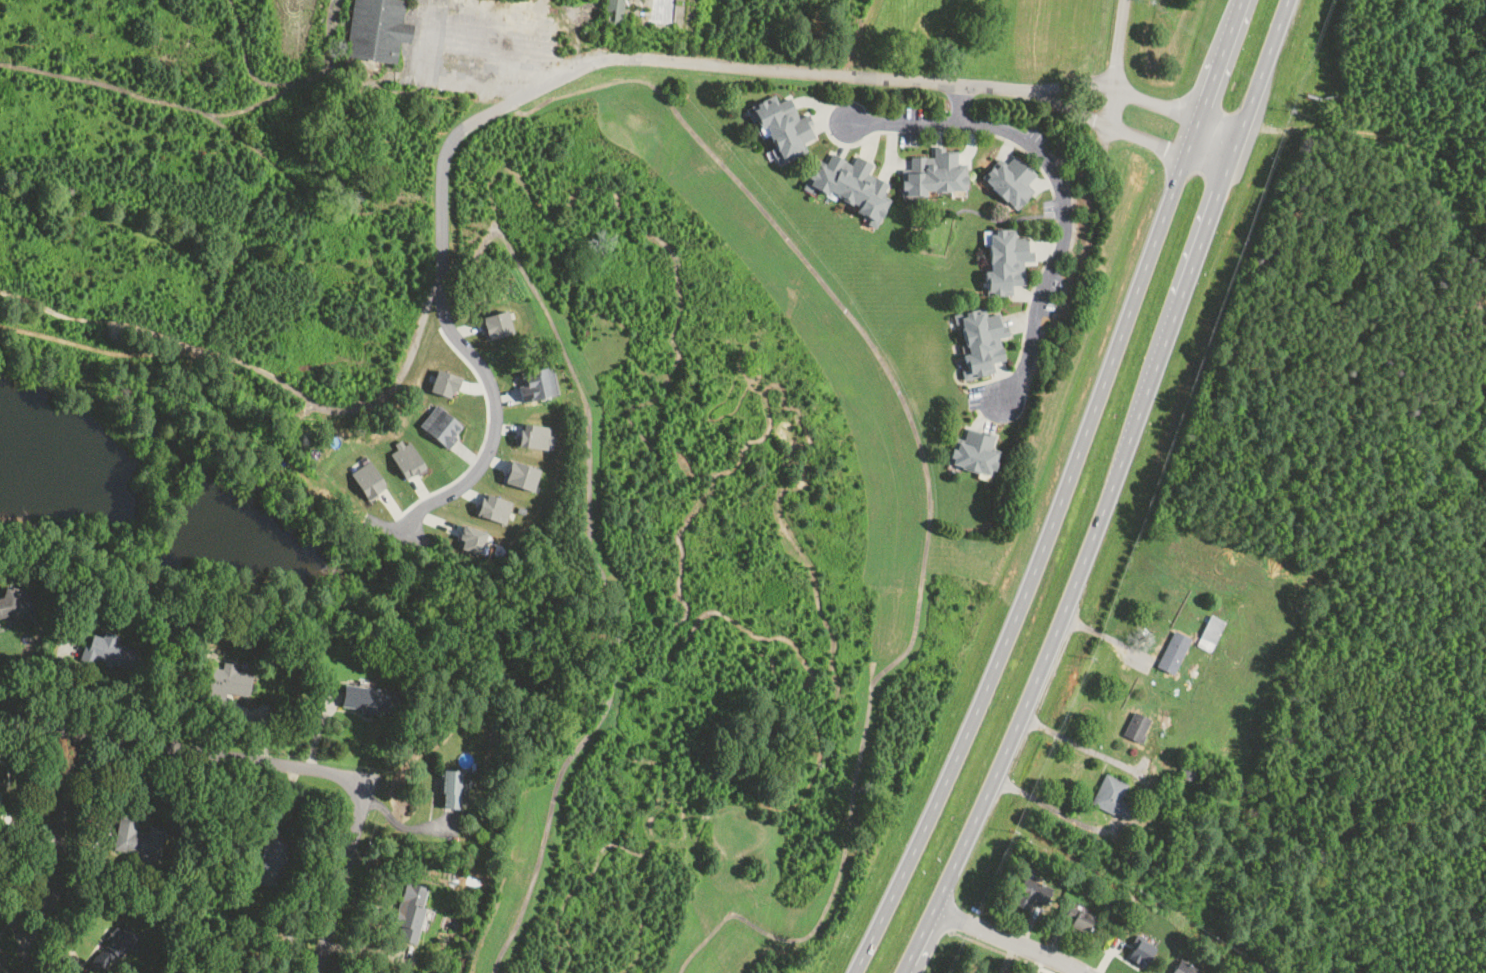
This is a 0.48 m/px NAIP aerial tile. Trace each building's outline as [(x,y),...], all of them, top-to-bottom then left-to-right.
[(343,56),(395,64),(398,42),(409,43),(412,25),(400,23),(404,0),(351,0),(343,56)] [(601,22),(620,24),(622,0),(604,0),(601,22)] [(775,166),(808,151),(804,143),(815,138),(812,131),(810,127),(814,125),(811,118),(808,111),(798,116),(793,104),(788,95),(777,100),(774,93),(745,106),(756,129),(762,126),(766,133),(764,134),(769,143),(769,142),(776,155),(771,157),(775,166)] [(955,152),(955,159),(955,164),(964,164),(964,169),(966,169),(966,190),(941,190),(941,192),(930,192),(930,190),(922,190),(922,196),(899,195),(899,190),(897,190),(897,180),(899,180),(899,169),(909,169),(909,164),(909,156),(925,156),(925,157),(932,157),(932,147),(939,147),(942,147),(942,152),(955,152)] [(799,188),(804,179),(803,178),(808,169),(809,169),(815,159),(824,164),(830,153),(836,157),(842,160),(841,162),(850,166),(855,157),(863,161),(870,165),(865,173),(873,178),(873,177),(879,180),(887,184),(882,194),(890,199),(873,230),(863,224),(865,220),(851,212),(854,207),(848,204),(847,206),(829,196),(830,194),(826,192),(823,197),(811,190),(809,194),(799,188)] [(1005,164),(1009,160),(1013,155),(1034,175),(1030,179),(1026,184),(1033,191),(1014,211),(1003,201),(1002,202),(988,188),(989,186),(979,178),(998,157),(1005,164)] [(1008,296),(1008,286),(1020,286),(1020,262),(1028,262),(1028,239),(1012,239),(1012,230),(981,231),(982,297),(1008,296)] [(951,315),(953,325),(958,324),(959,328),(957,328),(961,344),(962,347),(963,347),(965,353),(959,355),(962,366),(963,365),(964,370),(960,371),(962,379),(965,379),(993,372),(991,363),(997,361),(1003,360),(999,340),(998,338),(1008,336),(1007,331),(1006,325),(1001,326),(1000,320),(998,313),(985,316),(985,314),(983,307),(951,315)] [(513,334),(508,311),(480,316),(484,339),(513,334)] [(512,374),(518,403),(556,395),(550,367),(512,374)] [(452,399),(460,377),(437,368),(429,390),(452,399)] [(465,429),(439,404),(420,424),(447,448),(465,429)] [(551,426),(521,423),(519,435),(515,435),(514,445),(548,449),(549,444),(555,444),(556,436),(550,435),(551,426)] [(957,469),(958,467),(945,463),(947,458),(945,458),(948,448),(949,449),(953,437),(961,440),(962,440),(966,428),(974,431),(979,432),(979,431),(986,433),(994,436),(990,449),(992,450),(998,451),(990,477),(976,472),(975,474),(957,469)] [(405,436),(394,444),(397,449),(390,454),(406,480),(425,468),(405,436)] [(352,471),(365,499),(386,489),(368,454),(359,458),(362,466),(352,471)] [(503,482),(534,491),(541,469),(510,459),(503,482)] [(513,501),(482,492),(475,514),(506,524),(513,501)] [(488,532),(463,524),(456,546),(480,554),(488,532)] [(0,599),(0,619),(24,616),(22,587),(4,589),(5,598),(0,599)] [(1191,638),(1174,630),(1157,666),(1174,675),(1191,638)] [(117,645),(119,636),(103,631),(102,637),(88,633),(82,659),(132,672),(137,650),(117,645)] [(211,667),(208,690),(249,697),(253,674),(233,671),(235,663),(223,660),(222,669),(211,667)] [(344,683),(341,708),(398,715),(401,690),(344,683)] [(1141,743),(1152,719),(1134,711),(1123,735),(1141,743)] [(463,769),(442,769),(442,809),(463,809),(463,769)] [(1121,799),(1128,784),(1105,773),(1091,804),(1127,820),(1134,805),(1121,799)] [(140,856),(139,862),(157,864),(163,828),(148,826),(147,833),(135,831),(136,819),(119,817),(114,852),(140,856)] [(286,843),(265,839),(255,883),(276,888),(286,843)] [(1012,903),(1022,875),(1051,887),(1045,904),(1033,899),(1032,901),(1031,900),(1030,900),(1027,908),(1012,903)] [(428,888),(403,883),(391,938),(416,944),(428,888)] [(1061,918),(1067,904),(1091,914),(1083,931),(1073,927),(1066,924),(1068,921),(1065,920),(1061,918)] [(98,972),(104,972),(138,938),(123,923),(85,961),(98,972)] [(1122,958),(1138,968),(1150,948),(1134,938),(1122,958)] [(1176,958),(1167,972),(1201,972),(1176,958)] [(0,964),(0,972),(12,972),(0,964)]
